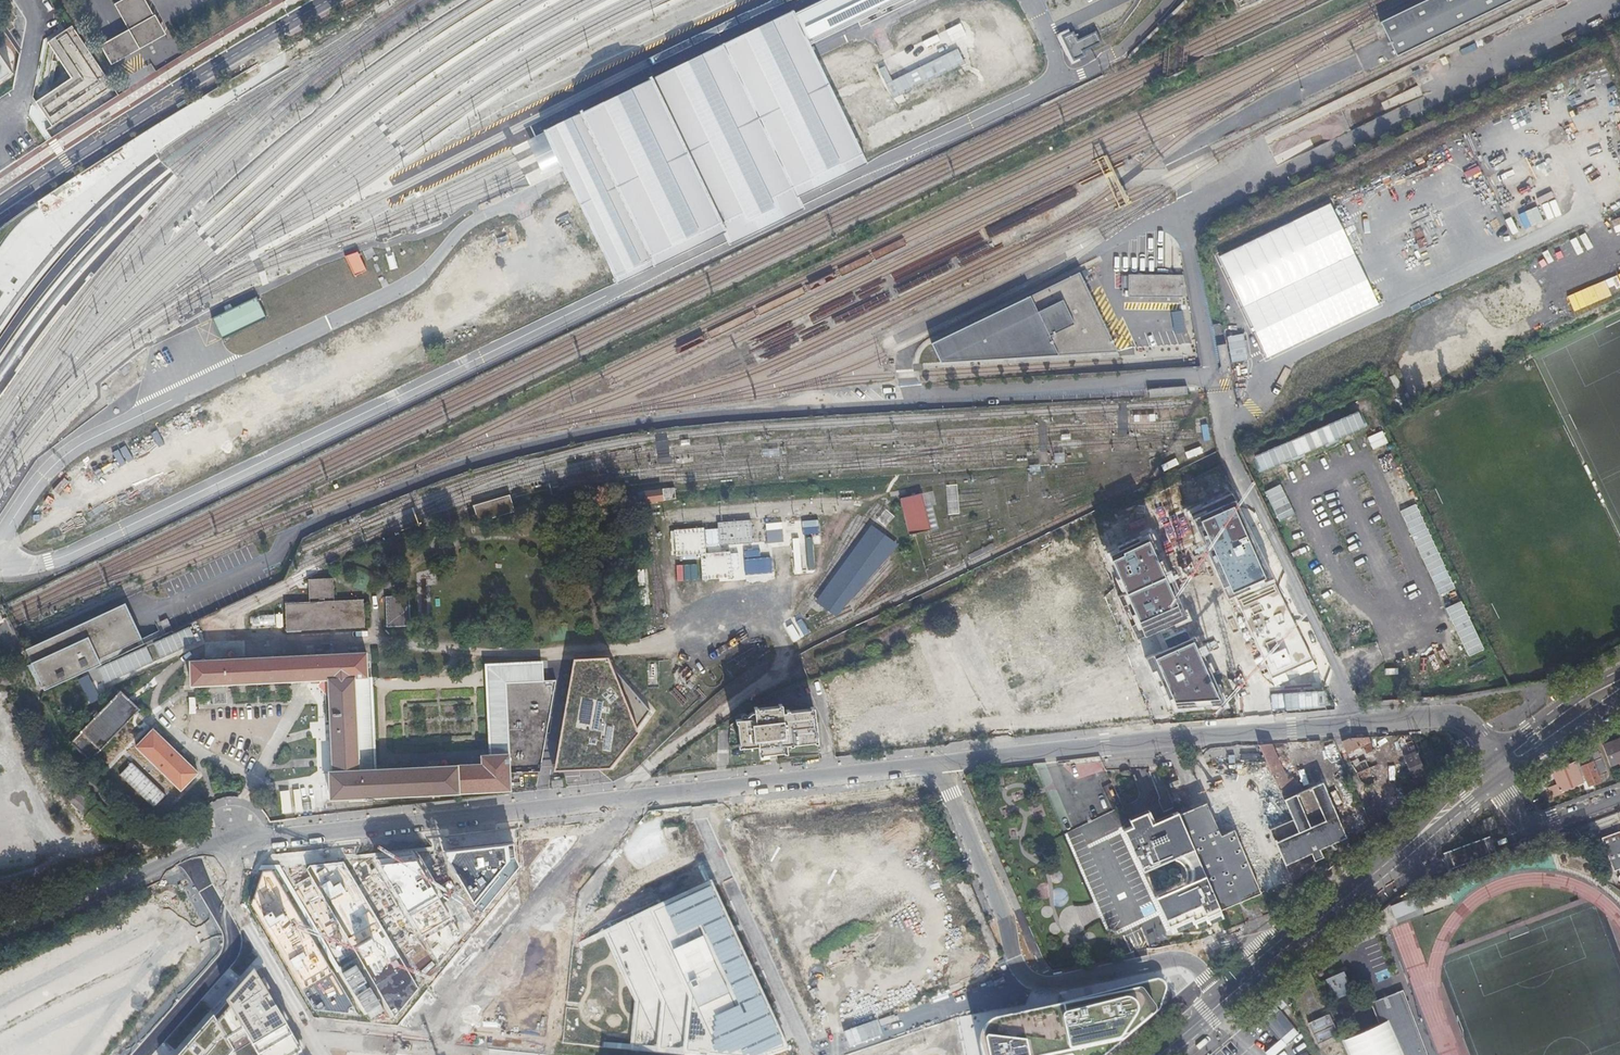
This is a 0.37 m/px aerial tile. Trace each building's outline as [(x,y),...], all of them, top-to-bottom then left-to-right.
[(114,2),(128,28),(138,45),(163,31),(146,0),(119,0),(114,2)] [(793,14),(808,43),(898,0),(822,0),(793,14)] [(1387,23),(1384,31),(1403,57),(1522,0),(1435,0),(1387,23)] [(724,43),(797,195),(865,162),(808,43),(793,14),(792,10),(724,43)] [(116,96),(69,27),(47,41),(71,77),(36,101),(52,125),(46,129),(50,136),(116,96)] [(104,42),(100,44),(111,63),(115,61),(126,55),(139,47),(138,45),(128,28),(115,36),(104,42)] [(724,43),(650,79),(724,231),(729,242),(802,207),(797,195),(724,43)] [(21,88),(0,57),(0,102),(21,88)] [(543,130),(616,283),(724,231),(650,79),(543,130)] [(1330,203),(1219,256),(1243,307),(1355,254),(1330,203)] [(1355,254),(1243,307),(1267,357),(1379,305),(1355,254)] [(1084,275),(936,347),(945,364),(1120,353),(1084,275)] [(1184,278),(1131,277),(1130,297),(1184,297),(1184,278)] [(1231,374),(1225,344),(1217,345),(1222,376),(1231,374)] [(1186,394),(1185,386),(1148,389),(1148,397),(1186,394)] [(945,485),(948,515),(959,514),(956,484),(945,485)] [(674,488),(663,491),(664,501),(675,500),(674,488)] [(664,501),(663,491),(638,492),(639,504),(664,502),(664,501)] [(920,493),(899,499),(908,535),(930,530),(920,493)] [(472,505),(477,522),(513,511),(508,494),(472,505)] [(1235,499),(1192,517),(1226,598),(1234,594),(1273,577),(1235,499)] [(790,546),(812,545),(820,544),(817,518),(765,523),(765,548),(771,548),(790,546)] [(717,524),(719,546),(752,543),(750,520),(717,524)] [(701,579),(730,577),(728,552),(704,554),(702,528),(673,530),(675,555),(699,553),(701,579)] [(1185,617),(1148,532),(1106,551),(1124,591),(1116,595),(1135,639),(1157,629),(1180,619),(1185,617)] [(814,570),(812,545),(790,546),(792,572),(814,570)] [(771,548),(765,548),(742,551),(744,576),(773,574),(771,548)] [(284,603),(284,630),(364,626),(363,599),(333,601),(331,577),(307,578),(308,602),(284,603)] [(1273,577),(1234,594),(1275,685),(1318,668),(1273,577)] [(408,595),(384,595),(385,626),(409,626),(408,595)] [(128,606),(28,652),(46,691),(146,645),(128,606)] [(1180,619),(1157,629),(1166,648),(1189,638),(1180,619)] [(1226,707),(1194,636),(1189,638),(1166,648),(1144,657),(1168,711),(1226,707)] [(193,685),(328,678),(356,677),(366,676),(368,676),(367,652),(192,661),(193,685)] [(607,660),(573,662),(552,772),(610,769),(654,712),(607,660)] [(461,790),(509,788),(508,770),(539,769),(553,678),(540,678),(540,664),(488,667),(492,753),(479,753),(480,764),(459,765),(461,790)] [(371,769),(366,676),(356,677),(328,678),(333,771),(359,770),(371,769)] [(120,692),(70,742),(89,761),(139,710),(120,692)] [(814,738),(814,740),(817,740),(813,704),(811,704),(811,706),(790,708),(790,706),(786,707),(786,708),(783,708),(782,701),(779,701),(779,703),(757,705),(757,703),(754,704),(755,714),(735,716),(736,720),(737,720),(739,740),(737,741),(738,745),(757,743),(758,752),(762,752),(762,750),(784,748),(784,750),(787,750),(786,741),(789,741),(790,743),(794,742),(793,740),(814,738)] [(20,715),(13,702),(7,705),(13,718),(20,715)] [(153,730),(136,747),(182,791),(199,774),(153,730)] [(1602,744),(1609,764),(1619,760),(1619,737),(1602,744)] [(1598,749),(1591,752),(1594,759),(1601,756),(1598,749)] [(1591,752),(1590,753),(1598,774),(1607,771),(1601,756),(1594,759),(1591,752)] [(1593,782),(1600,779),(1598,774),(1590,753),(1578,758),(1578,760),(1586,778),(1588,784),(1593,782)] [(1582,779),(1586,778),(1578,760),(1575,761),(1582,779)] [(1582,779),(1575,761),(1553,770),(1561,789),(1583,780),(1582,779)] [(332,797),(461,790),(459,765),(371,769),(359,770),(333,771),(330,771),(332,797)] [(551,789),(563,788),(563,780),(551,780),(551,789)] [(1553,795),(1561,791),(1557,781),(1549,785),(1553,795)] [(1261,891),(1233,828),(1220,834),(1214,821),(1205,800),(1178,813),(1182,822),(1220,909),(1235,902),(1261,891)] [(1216,919),(1223,916),(1220,909),(1182,822),(1178,813),(1176,810),(1154,819),(1149,808),(1128,818),(1131,824),(1123,828),(1142,869),(1175,855),(1176,857),(1179,858),(1181,860),(1183,861),(1184,863),(1185,865),(1187,868),(1187,870),(1188,873),(1188,876),(1187,878),(1186,880),(1188,882),(1155,898),(1172,932),(1193,923),(1183,898),(1202,890),(1216,919)] [(1602,838),(1614,872),(1619,870),(1619,832),(1602,838)] [(513,842),(447,849),(448,857),(480,912),(519,866),(515,856),(513,842)] [(1549,846),(1525,855),(1528,863),(1552,854),(1549,846)] [(462,935),(417,859),(380,862),(440,962),(462,935)] [(417,988),(345,861),(309,866),(307,870),(310,877),(396,1016),(417,988)] [(313,1009),(358,1013),(272,870),(263,871),(250,903),(313,1009)] [(711,882),(653,908),(625,920),(607,928),(639,1000),(633,1050),(658,1053),(663,1053),(678,1054),(771,1054),(787,1050),(711,882)] [(133,890),(115,899),(119,906),(136,897),(133,890)] [(1208,922),(1216,919),(1202,890),(1183,898),(1193,923),(1195,926),(1208,921),(1208,922)] [(1417,895),(1392,904),(1395,914),(1421,904),(1417,895)] [(1326,979),(1336,1000),(1353,992),(1352,991),(1351,991),(1344,974),(1345,974),(1344,971),(1326,979)] [(181,1054),(298,1054),(302,1053),(255,973),(227,1003),(231,1010),(218,1024),(214,1018),(181,1054)] [(996,1023),(990,1027),(986,1032),(984,1037),(983,1043),(986,1054),(1029,1054),(1055,1049),(1057,1052),(1060,1052),(1063,1050),(1063,1048),(1067,1047),(1068,1052),(1071,1054),(1108,1054),(1160,1012),(1165,996),(1166,988),(1164,985),(1162,983),(1155,982),(1060,1007),(1059,1011),(1039,1016),(1038,1013),(1035,1013),(1032,1015),(1032,1018),(1020,1020),(1019,1018),(1018,1017),(996,1023)] [(1381,1022),(1390,1018),(1407,1054),(1429,1054),(1428,1052),(1427,1053),(1424,1045),(1425,1045),(1420,1031),(1419,1032),(1416,1024),(1417,1024),(1404,989),(1388,995),(1391,1005),(1388,1006),(1385,996),(1372,1001),(1381,1022)] [(1319,1045),(1341,1034),(1331,1013),(1309,1023),(1319,1045)] [(1344,1038),(1351,1054),(1407,1054),(1390,1018),(1381,1022),(1344,1038)]
